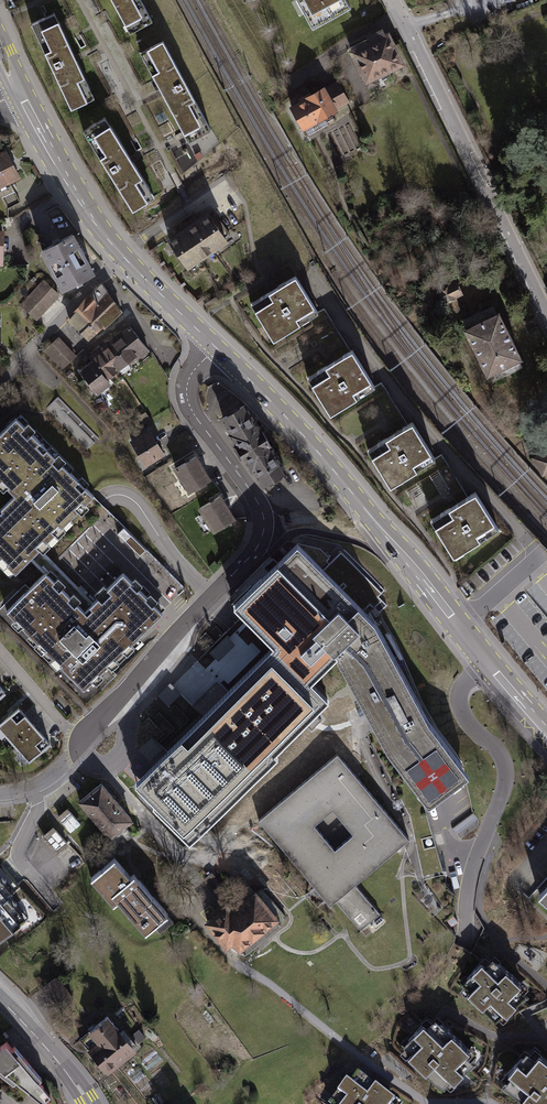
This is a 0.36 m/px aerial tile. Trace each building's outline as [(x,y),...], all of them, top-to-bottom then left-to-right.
[(130,34),(152,22),(139,0),(111,0),(130,34)] [(313,26),(349,6),(346,0),(298,0),(313,26)] [(55,17),(34,27),(72,108),(93,99),(55,17)] [(369,40),(349,50),(362,77),(360,77),(367,90),(379,84),(376,79),(407,64),(390,30),(386,32),(383,26),(366,35),(369,40)] [(140,54),(189,140),(210,128),(162,42),(140,54)] [(305,98),(290,106),(303,130),(339,110),(338,108),(350,102),(338,80),(326,86),(325,85),(304,96),(305,98)] [(107,117),(86,131),(134,207),(156,194),(107,117)] [(189,150),(177,157),(185,170),(196,163),(189,150)] [(0,154),(0,187),(18,178),(5,151),(0,154)] [(213,214),(171,241),(189,271),(232,244),(213,214)] [(72,234),(42,250),(64,288),(93,272),(72,234)] [(274,289),(251,303),(273,340),(279,337),(319,313),(296,276),(274,289)] [(43,279),(19,304),(36,320),(60,295),(43,279)] [(464,295),(457,280),(437,290),(444,304),(464,295)] [(90,295),(69,320),(81,331),(88,324),(96,333),(102,327),(104,329),(121,313),(102,285),(91,296),(90,295)] [(466,328),(464,329),(488,377),(491,376),(493,382),(524,367),(521,361),(524,359),(500,311),(498,313),(494,304),(462,320),(466,328)] [(89,339),(96,333),(88,324),(81,331),(89,339)] [(128,324),(100,347),(119,370),(135,357),(138,360),(150,351),(128,324)] [(59,336),(43,351),(61,370),(77,356),(59,336)] [(119,370),(100,347),(88,356),(92,360),(107,379),(119,370)] [(333,363),(308,378),(331,414),(335,412),(375,386),(353,350),(351,351),(333,363)] [(107,379),(92,360),(79,371),(98,395),(111,384),(107,379)] [(246,402),(220,418),(229,432),(227,434),(252,474),(254,472),(264,488),(289,472),(246,402)] [(150,419),(145,412),(136,418),(141,425),(150,419)] [(6,611),(84,689),(107,666),(162,612),(123,572),(92,603),(84,595),(88,592),(84,588),(81,584),(77,588),(39,550),(94,495),(16,417),(0,433),(0,480),(15,495),(0,510),(0,558),(15,573),(31,557),(39,565),(46,572),(6,611)] [(369,450),(392,488),(398,484),(437,460),(413,423),(409,426),(392,436),(369,450)] [(149,429),(130,441),(146,467),(165,455),(149,429)] [(531,457),(541,477),(546,474),(546,449),(531,457)] [(196,455),(173,470),(189,494),(211,480),(196,455)] [(457,506),(433,521),(456,558),(501,531),(479,493),(469,499),(457,506)] [(221,495),(198,509),(213,533),(236,519),(221,495)] [(145,550),(123,528),(118,533),(140,555),(145,550)] [(307,675),(336,660),(361,702),(387,752),(428,805),(469,774),(429,721),(375,622),(364,611),(323,570),(297,544),(235,606),(245,615),(274,645),(282,653),(296,679),(307,675)] [(341,552),(323,570),(364,611),(381,593),(341,552)] [(239,649),(227,637),(207,657),(219,668),(239,649)] [(275,753),(329,699),(311,681),(307,675),(296,679),(282,653),(274,645),(216,701),(134,781),(155,803),(153,806),(189,844),(278,755),(275,753)] [(0,726),(0,728),(15,745),(36,727),(20,709),(0,726)] [(36,727),(15,745),(30,763),(51,745),(36,727)] [(145,764),(163,747),(149,732),(131,749),(145,764)] [(356,884),(409,841),(351,772),(338,756),(259,822),(330,907),(337,901),(361,930),(380,913),(356,884)] [(101,784),(78,803),(108,838),(103,842),(112,853),(129,838),(132,836),(125,828),(133,822),(101,784)] [(69,805),(58,814),(72,831),(83,822),(69,805)] [(473,813),(452,828),(457,834),(478,819),(473,813)] [(262,872),(273,864),(263,849),(252,856),(262,872)] [(102,871),(89,883),(112,908),(117,904),(145,936),(154,928),(160,934),(172,923),(167,917),(169,915),(137,879),(134,876),(131,879),(114,861),(102,871)] [(264,874),(284,897),(297,886),(277,863),(264,874)] [(0,864),(0,952),(1,953),(45,916),(20,886),(19,887),(0,864)] [(226,907),(204,925),(226,951),(233,946),(240,954),(243,951),(246,955),(281,926),(280,924),(287,918),(262,888),(232,913),(226,907)] [(481,959),(459,982),(468,990),(466,993),(494,1019),(502,1010),(505,1013),(526,992),(517,983),(520,980),(492,954),(484,962),(481,959)] [(57,976),(43,987),(59,1007),(72,996),(57,976)] [(108,1013),(78,1039),(108,1073),(137,1047),(108,1013)] [(422,1021),(401,1043),(409,1050),(405,1055),(441,1088),(450,1079),(452,1081),(473,1059),(464,1052),(469,1047),(438,1019),(434,1015),(425,1024),(422,1021)] [(139,1028),(131,1034),(138,1043),(146,1037),(139,1028)] [(0,1043),(0,1071),(13,1081),(15,1078),(46,1103),(48,1103),(49,1102),(49,1101),(49,1099),(46,1096),(50,1092),(38,1077),(41,1075),(14,1042),(11,1045),(6,1038),(0,1043)] [(525,1048),(507,1071),(511,1074),(502,1085),(527,1103),(546,1103),(546,1058),(538,1051),(535,1055),(525,1048)] [(393,1103),(356,1075),(349,1085),(344,1081),(327,1103),(392,1103),(393,1103)]
